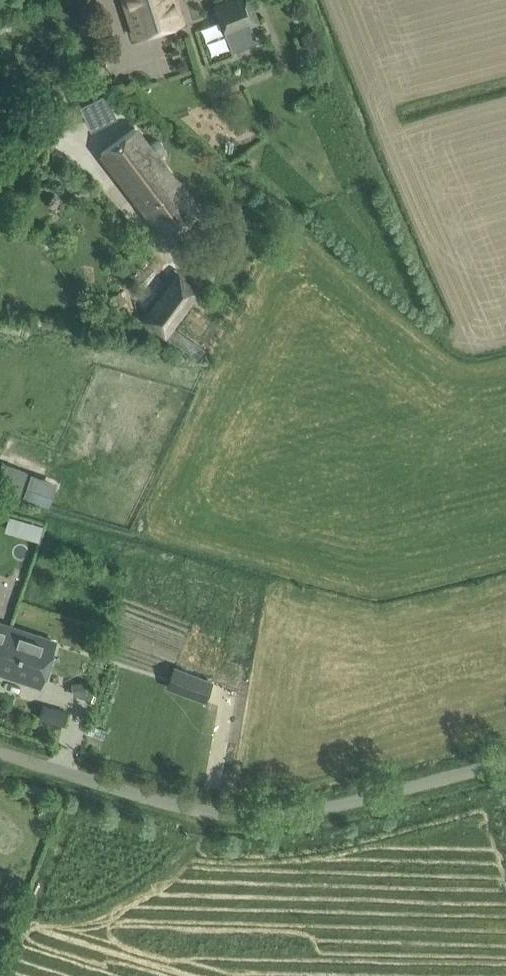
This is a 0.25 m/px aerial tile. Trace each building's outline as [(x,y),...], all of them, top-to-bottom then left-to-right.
[(182,21),(175,0),(125,0),(136,36),(182,21)] [(257,40),(250,25),(259,21),(250,0),(225,0),(213,5),(232,50),(257,40)] [(154,140),(147,144),(135,127),(101,152),(164,236),(198,210),(156,155),(163,151),(164,148),(163,144),(160,141),(158,140),(154,140)] [(165,339),(203,288),(179,269),(140,320),(165,339)] [(18,498),(20,494),(46,505),(46,503),(54,484),(7,465),(0,483),(0,491),(18,498)] [(8,514),(4,528),(38,538),(43,524),(8,514)] [(41,685),(47,666),(55,642),(0,623),(0,672),(41,685)] [(174,665),(166,687),(206,701),(213,679),(174,665)] [(67,712),(43,705),(39,718),(64,724),(67,712)]
